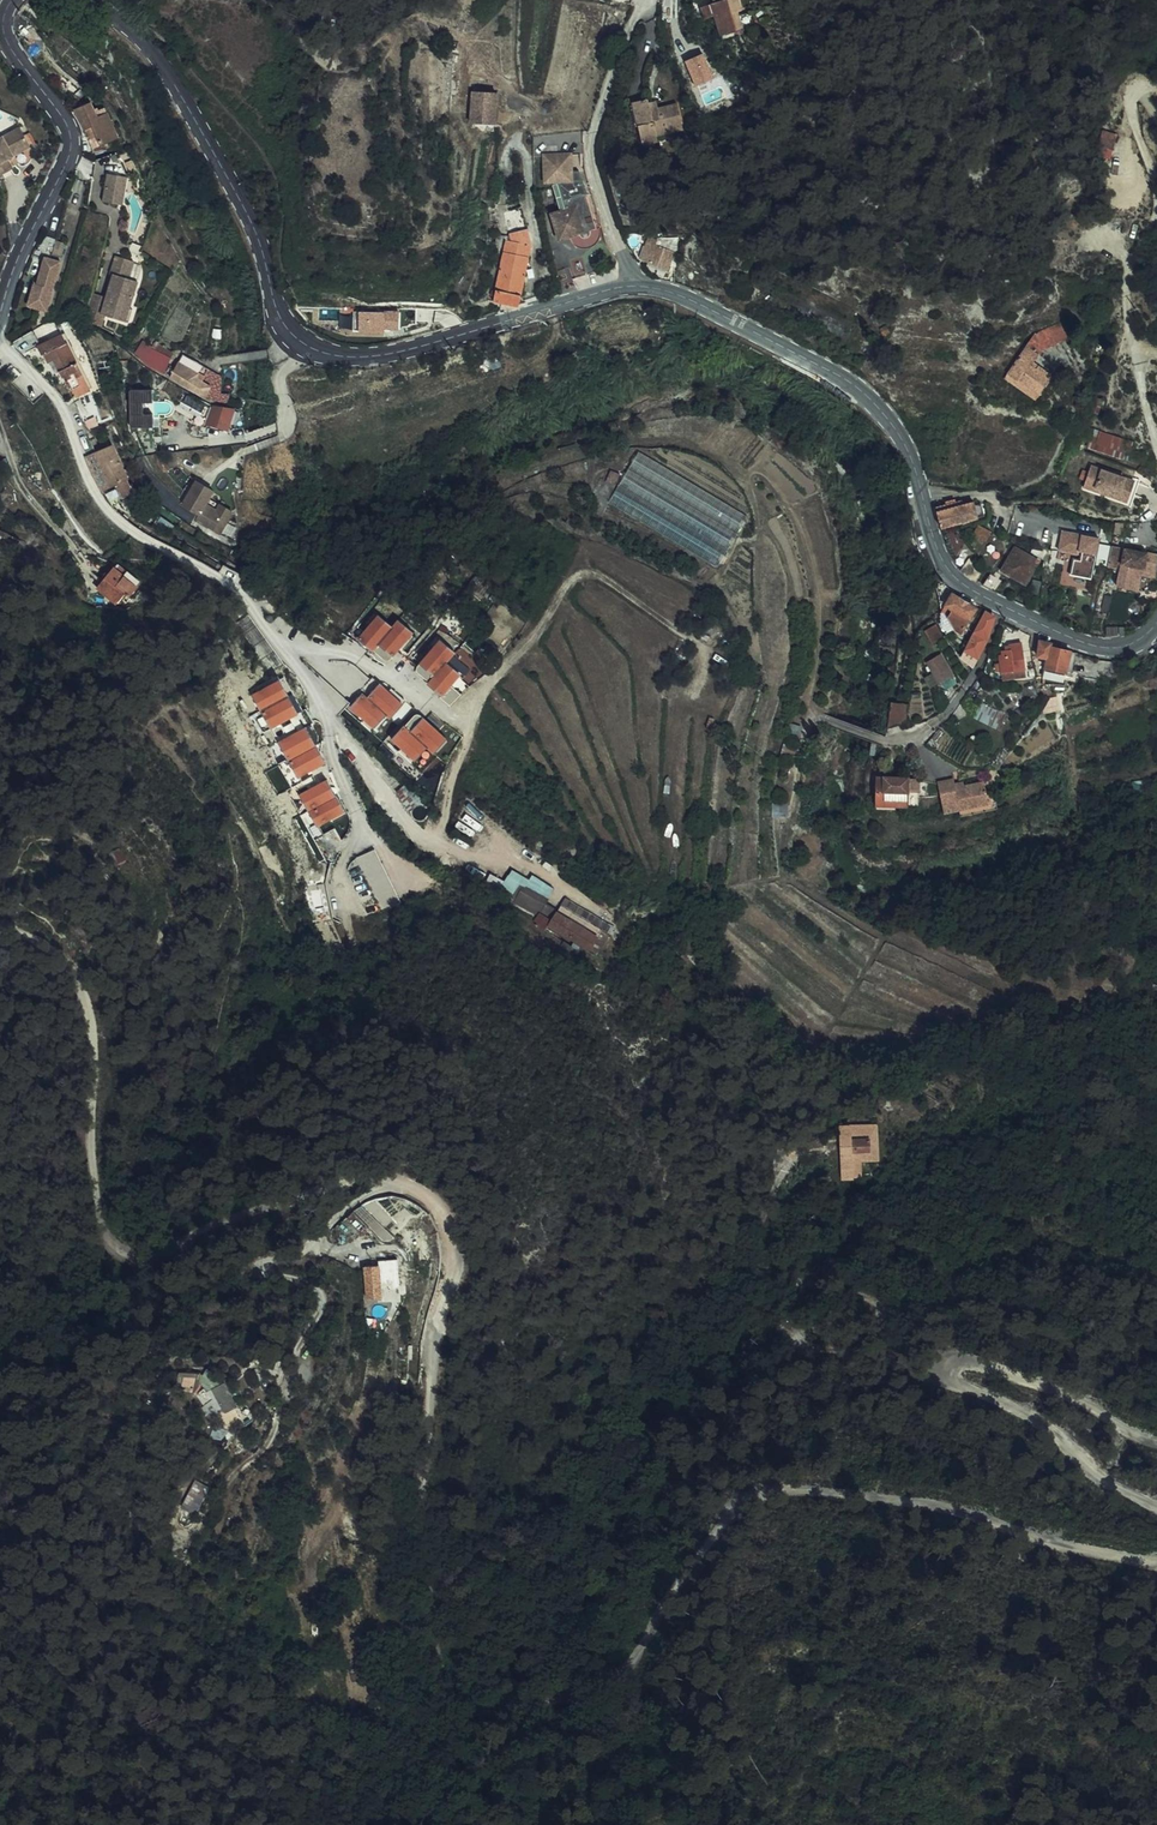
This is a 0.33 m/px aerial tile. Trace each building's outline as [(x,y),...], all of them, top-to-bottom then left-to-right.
[(722,34),(741,25),(735,10),(739,8),(735,0),(719,0),(716,1),(716,0),(711,0),(710,0),(711,3),(704,5),(699,8),(704,19),(714,15),(722,34)] [(695,85),(716,78),(707,51),(686,58),(695,85)] [(476,118),(500,122),(504,90),(480,87),(476,118)] [(648,111),(646,103),(632,107),(641,143),(683,132),(677,107),(657,112),(656,109),(648,111)] [(87,129),(97,124),(93,116),(86,104),(74,112),(77,118),(81,116),(87,129)] [(93,116),(97,124),(104,136),(94,141),(97,148),(119,137),(105,109),(93,116)] [(90,140),(93,139),(87,129),(81,116),(77,118),(90,140)] [(93,139),(94,141),(104,136),(97,124),(87,129),(93,139)] [(1096,154),(1113,158),(1119,132),(1103,128),(1096,154)] [(11,170),(7,160),(27,151),(18,129),(0,138),(0,175),(11,170)] [(559,182),(567,210),(555,213),(557,220),(554,221),(561,241),(580,236),(583,239),(587,239),(590,237),(591,232),(599,230),(583,180),(573,181),(572,155),(546,156),(547,182),(559,182)] [(121,208),(126,180),(108,176),(102,204),(121,208)] [(512,213),(509,238),(513,238),(513,236),(532,238),(525,206),(512,213)] [(884,232),(884,234),(885,236),(886,238),(887,239),(889,241),(891,241),(893,242),(895,242),(897,241),(898,239),(900,238),(901,236),(901,234),(901,231),(901,230),(900,228),(898,226),(896,225),(894,225),(892,224),(890,225),(888,226),(886,227),(885,228),(884,230),(884,232)] [(535,246),(533,247),(532,238),(513,236),(513,238),(509,238),(509,242),(499,284),(491,283),(488,298),(518,305),(522,305),(535,246)] [(664,275),(672,278),(674,263),(669,261),(675,241),(669,239),(666,247),(652,241),(645,260),(665,268),(664,275)] [(105,316),(110,301),(123,306),(118,320),(128,325),(133,311),(129,310),(138,283),(129,279),(134,262),(119,257),(117,256),(111,274),(114,275),(107,297),(92,293),(86,318),(101,330),(105,316)] [(45,310),(59,263),(49,260),(48,264),(42,263),(35,285),(33,284),(26,304),(45,310)] [(132,277),(142,280),(146,265),(136,262),(132,277)] [(123,306),(110,301),(105,316),(118,320),(123,306)] [(382,312),(359,312),(358,330),(382,331),(382,327),(394,327),(395,310),(382,310),(382,312)] [(1040,346),(1071,333),(1065,317),(1037,328),(1035,323),(1030,325),(1032,330),(1040,346)] [(72,388),(84,383),(60,335),(33,348),(37,358),(43,355),(47,363),(52,360),(61,379),(66,376),(72,388)] [(140,342),(134,350),(158,368),(164,360),(140,342)] [(1018,378),(1022,367),(1033,360),(1030,357),(1035,351),(1023,342),(1003,370),(1010,377),(1012,374),(1018,378)] [(850,355),(841,350),(837,359),(846,364),(850,355)] [(182,352),(178,357),(177,359),(200,378),(206,370),(182,352)] [(208,389),(197,382),(200,378),(177,359),(165,373),(201,400),(208,389)] [(1022,367),(1018,378),(1033,389),(1047,370),(1033,360),(1022,367)] [(214,376),(206,370),(200,378),(197,382),(208,389),(201,400),(207,402),(213,403),(214,402),(214,376)] [(76,396),(88,390),(84,383),(72,388),(76,396)] [(158,402),(157,390),(131,392),(134,425),(150,424),(149,403),(158,402)] [(185,395),(180,408),(202,417),(207,404),(185,395)] [(227,432),(235,411),(214,408),(207,424),(227,432)] [(1122,457),(1128,437),(1095,427),(1089,448),(1122,457)] [(111,489),(128,481),(111,446),(94,454),(111,489)] [(639,450),(612,503),(646,521),(650,514),(640,508),(645,499),(636,494),(644,479),(647,481),(653,470),(669,478),(674,468),(639,450)] [(1130,496),(1134,483),(1089,470),(1083,490),(1117,500),(1120,493),(1130,496)] [(180,508),(189,513),(197,518),(196,520),(194,524),(216,537),(228,512),(218,507),(214,514),(203,507),(211,495),(193,484),(180,508)] [(1117,500),(1128,503),(1130,496),(1120,493),(1117,500)] [(951,502),(937,506),(943,526),(980,516),(977,503),(976,501),(965,503),(964,499),(951,502)] [(980,516),(988,514),(984,501),(977,503),(980,516)] [(992,533),(980,527),(976,535),(988,542),(992,533)] [(11,537),(5,534),(1,531),(0,534),(0,541),(6,544),(11,537)] [(1101,539),(1064,532),(1060,551),(1079,555),(1080,552),(1084,553),(1082,562),(1075,561),(1072,575),(1093,579),(1101,539)] [(21,551),(25,543),(11,537),(6,544),(21,551)] [(1046,559),(1050,549),(1037,547),(1033,554),(1046,559)] [(1040,563),(1018,548),(1005,570),(1027,584),(1040,563)] [(1122,549),(1113,548),(1110,569),(1119,570),(1122,549)] [(1126,550),(1120,588),(1135,591),(1138,569),(1156,571),(1156,555),(1126,550)] [(989,567),(974,558),(966,570),(980,580),(989,567)] [(114,565),(97,588),(117,604),(125,593),(130,595),(138,584),(114,565)] [(368,578),(375,581),(380,572),(373,569),(368,578)] [(1138,569),(1135,591),(1140,591),(1143,575),(1156,577),(1156,571),(1138,569)] [(995,572),(988,584),(998,590),(1006,577),(995,572)] [(979,608),(955,591),(948,602),(956,607),(951,614),(957,627),(964,632),(979,608)] [(996,615),(988,610),(965,649),(978,657),(989,639),(996,615)] [(400,621),(394,628),(380,616),(363,637),(389,658),(391,659),(393,659),(415,634),(400,621)] [(946,639),(937,628),(928,635),(938,646),(946,639)] [(449,663),(457,654),(442,641),(421,666),(421,669),(422,671),(433,680),(432,681),(447,694),(463,675),(449,663)] [(1049,660),(1047,669),(1068,673),(1071,652),(1051,647),(1051,644),(1041,642),(1038,657),(1049,660)] [(1021,651),(1024,651),(1024,643),(1012,643),(1012,645),(1013,650),(1017,651),(1021,651)] [(1017,651),(1013,650),(1007,649),(1007,651),(1004,651),(1004,655),(1002,656),(1003,670),(1026,669),(1024,651),(1021,651),(1017,651)] [(938,669),(944,680),(953,675),(942,653),(927,661),(933,672),(938,669)] [(933,672),(938,683),(944,680),(938,669),(933,672)] [(296,714),(278,681),(254,694),(273,728),(296,714)] [(391,714),(404,699),(385,682),(373,696),(368,692),(355,706),(375,724),(387,710),(391,714)] [(913,701),(897,699),(893,720),(908,724),(913,701)] [(1000,728),(1007,713),(984,702),(977,717),(1000,728)] [(307,708),(296,714),(273,728),(300,777),(324,764),(314,746),(317,745),(307,727),(315,722),(307,708)] [(396,738),(416,756),(428,742),(438,752),(451,737),(423,712),(421,712),(418,714),(396,738)] [(989,782),(1000,775),(1000,774),(996,768),(986,776),(989,782)] [(878,773),(876,791),(903,794),(908,795),(908,791),(910,777),(878,773)] [(920,793),(922,779),(910,777),(908,791),(920,793)] [(965,787),(958,788),(957,784),(956,779),(940,782),(945,812),(961,809),(976,807),(977,813),(999,810),(996,794),(989,795),(987,783),(965,787)] [(301,794),(319,826),(343,813),(325,781),(301,794)] [(902,806),(903,794),(876,791),(874,802),(902,806)] [(977,813),(976,807),(961,809),(963,816),(977,813)] [(545,901),(522,888),(514,904),(537,916),(539,913),(548,918),(552,910),(543,905),(545,901)] [(555,918),(597,941),(602,933),(560,910),(555,918)] [(590,953),(597,941),(555,918),(551,924),(537,917),(531,928),(534,930),(543,937),(547,931),(571,944),(569,948),(573,950),(575,946),(590,953)] [(857,1137),(860,1146),(864,1145),(878,1143),(876,1133),(857,1137)] [(379,1254),(382,1286),(397,1284),(394,1253),(379,1254)] [(382,1286),(379,1254),(365,1255),(368,1287),(382,1286)] [(368,1287),(369,1297),(382,1295),(382,1286),(368,1287)] [(228,1397),(235,1387),(212,1370),(205,1380),(228,1397)]
